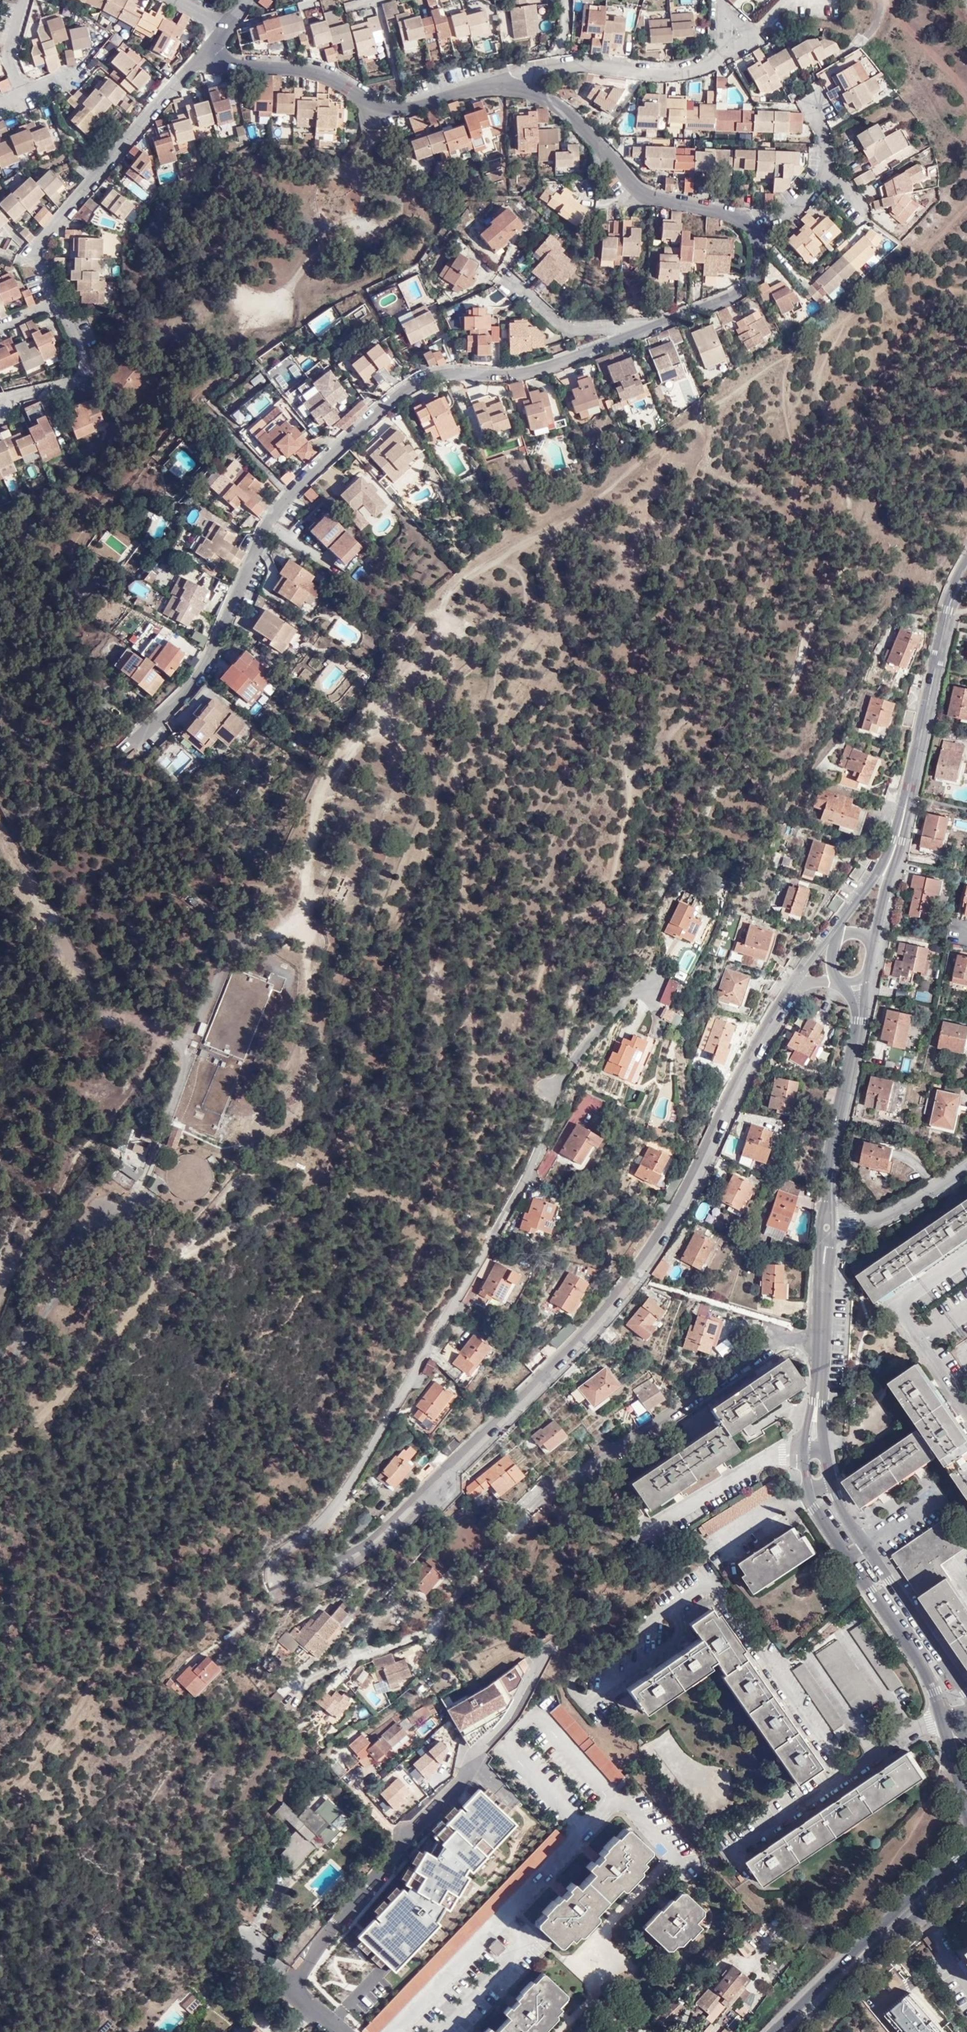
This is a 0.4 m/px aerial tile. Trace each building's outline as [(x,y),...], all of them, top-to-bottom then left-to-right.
[(84,3),(103,10),(107,0),(85,0),(84,3)] [(118,0),(107,0),(103,10),(102,11),(117,19),(128,0),(118,0)] [(117,19),(135,29),(140,18),(132,13),(133,11),(135,7),(133,6),(137,0),(128,0),(117,19)] [(271,4),(267,0),(260,0),(257,4),(265,11),(271,4)] [(433,0),(425,0),(427,9),(435,7),(433,0)] [(524,0),(509,0),(511,9),(508,9),(513,39),(533,36),(531,22),(530,6),(525,7),(524,0)] [(407,17),(407,14),(398,17),(394,3),(380,6),(385,21),(394,18),(401,44),(415,40),(423,38),(418,22),(417,19),(413,20),(409,21),(407,17)] [(140,18),(135,29),(134,30),(151,40),(157,30),(163,19),(169,8),(161,4),(156,15),(153,19),(148,16),(143,14),(142,15),(140,18)] [(589,52),(599,54),(603,24),(603,21),(603,19),(604,16),(604,12),(597,12),(598,6),(583,5),(581,24),(585,25),(585,31),(594,32),(593,37),(591,37),(589,52)] [(423,38),(423,40),(435,37),(437,41),(449,38),(444,20),(443,18),(439,19),(437,11),(429,13),(431,19),(418,22),(423,38)] [(338,44),(341,53),(352,49),(348,36),(346,26),(336,29),(334,22),(336,21),(334,12),(322,16),(324,24),(330,44),(330,46),(338,44)] [(266,44),(282,40),(281,37),(276,19),(275,13),(261,17),(262,23),(261,23),(262,26),(256,28),(248,30),(252,43),(258,42),(259,44),(266,44)] [(281,37),(303,30),(298,13),(276,19),(281,37)] [(448,19),(453,39),(468,35),(469,39),(488,33),(483,13),(464,19),(463,15),(448,19)] [(681,36),(686,36),(694,35),(693,13),(670,14),(670,19),(672,40),(682,39),(681,36)] [(176,26),(163,19),(157,30),(162,33),(152,51),(165,58),(170,49),(172,50),(183,30),(189,19),(182,15),(176,26)] [(603,24),(599,54),(607,55),(608,47),(609,43),(615,43),(621,44),(624,18),(612,17),(611,22),(603,21),(603,24)] [(46,25),(53,46),(67,41),(61,19),(46,24),(46,25)] [(355,52),(357,58),(362,56),(363,59),(375,56),(373,45),(370,35),(379,32),(376,19),(366,21),(367,24),(368,30),(360,33),(358,27),(349,29),(351,36),(355,52)] [(449,38),(449,40),(453,39),(448,19),(444,20),(449,38)] [(672,40),(670,19),(662,20),(649,20),(650,42),(672,41),(672,40)] [(330,44),(324,24),(308,28),(314,48),(330,44)] [(367,24),(358,27),(360,33),(368,30),(367,24)] [(580,36),(591,37),(593,37),(594,32),(585,31),(585,25),(581,24),(580,36)] [(48,73),(50,75),(50,74),(52,74),(59,67),(53,46),(46,25),(39,27),(38,27),(37,33),(41,46),(33,48),(31,55),(35,67),(45,64),(50,63),(51,66),(46,67),(48,73)] [(74,65),(77,65),(80,62),(78,50),(89,48),(86,28),(68,32),(72,52),(74,65)] [(170,49),(165,58),(169,61),(179,42),(181,43),(187,32),(183,30),(172,50),(170,49)] [(373,45),(382,42),(379,32),(370,35),(373,45)] [(300,51),(308,49),(304,34),(296,36),(300,51)] [(342,56),(355,52),(351,36),(348,36),(352,49),(341,53),(342,56)] [(797,69),(799,71),(808,66),(810,68),(836,52),(833,47),(820,43),(816,46),(814,43),(804,44),(788,53),(797,69)] [(326,65),(335,62),(331,48),(322,50),(326,65)] [(797,69),(788,53),(786,50),(765,63),(776,81),(787,75),(797,69)] [(109,76),(130,94),(135,88),(138,90),(149,78),(141,70),(137,74),(132,70),(136,66),(120,51),(110,63),(116,69),(109,76)] [(65,66),(74,65),(72,52),(64,54),(65,66)] [(769,95),(780,89),(777,84),(776,81),(765,63),(758,52),(751,55),(756,66),(759,69),(755,71),(753,67),(745,72),(758,95),(769,95)] [(824,96),(829,104),(840,97),(856,88),(859,86),(866,82),(856,65),(833,78),(839,87),(824,95),(824,96)] [(137,74),(141,70),(136,66),(132,70),(137,74)] [(788,78),(787,75),(776,81),(777,84),(788,78)] [(271,76),(259,76),(259,88),(256,88),(256,94),(255,97),(257,97),(257,100),(252,101),(251,110),(257,110),(257,116),(269,117),(269,108),(270,94),(270,91),(271,76)] [(271,76),(270,91),(280,91),(280,76),(271,76)] [(6,79),(0,82),(0,92),(9,88),(6,79)] [(110,103),(113,106),(124,93),(108,79),(97,92),(110,103)] [(727,81),(715,81),(714,95),(714,97),(726,97),(727,81)] [(856,88),(840,97),(845,106),(849,104),(853,112),(870,103),(866,96),(874,91),(868,81),(866,82),(859,86),(856,88)] [(207,92),(210,106),(214,118),(216,127),(232,122),(228,107),(224,107),(223,103),(226,102),(222,87),(207,92)] [(314,119),(315,103),(300,102),(300,98),(300,89),(293,88),(292,95),(292,102),(295,102),(294,118),(314,119)] [(96,118),(97,119),(110,103),(97,92),(94,90),(86,99),(81,105),(96,118)] [(607,117),(619,97),(609,92),(610,91),(591,90),(585,101),(599,110),(598,111),(607,117)] [(77,91),(72,97),(78,102),(83,96),(77,91)] [(280,94),(274,94),(274,108),(274,113),(292,114),(292,102),(292,95),(289,94),(280,94)] [(714,97),(714,95),(706,94),(705,108),(698,108),(697,113),(684,113),(684,125),(683,131),(713,132),(714,112),(714,107),(714,97)] [(72,97),(70,95),(66,101),(74,109),(78,112),(69,121),(84,134),(93,124),(92,124),(96,118),(81,105),(78,102),(72,97)] [(326,95),(315,95),(315,98),(315,103),(314,119),(314,127),(313,134),(333,134),(334,110),(326,110),(326,95)] [(657,119),(664,120),(664,113),(665,98),(644,97),(640,103),(643,105),(643,110),(636,110),(635,130),(656,131),(657,119)] [(725,107),(726,97),(714,97),(714,107),(725,107)] [(172,101),(176,117),(186,114),(183,104),(181,98),(172,101)] [(667,113),(666,125),(684,125),(684,113),(685,104),(684,102),(667,101),(667,113)] [(183,104),(186,114),(187,120),(189,127),(196,126),(197,129),(212,125),(210,119),(207,107),(206,105),(197,107),(197,110),(193,111),(192,108),(191,102),(183,104)] [(457,103),(447,107),(451,119),(461,115),(457,103)] [(474,114),(462,118),(468,137),(472,149),(474,154),(485,150),(478,130),(488,127),(480,103),(471,106),(474,114)] [(698,105),(685,104),(684,113),(697,113),(698,108),(698,105)] [(849,104),(845,106),(849,114),(853,112),(849,104)] [(78,112),(74,109),(66,118),(69,121),(78,112)] [(546,111),(535,110),(535,112),(537,152),(537,162),(553,162),(553,154),(553,153),(552,153),(552,144),(556,144),(556,131),(547,131),(546,111)] [(434,111),(425,114),(429,127),(438,124),(434,111)] [(537,152),(535,112),(526,113),(527,117),(515,117),(516,141),(523,141),(524,152),(537,152)] [(752,118),(752,114),(714,112),(713,132),(751,134),(752,118)] [(186,114),(176,117),(177,123),(187,120),(186,114)] [(755,114),(755,118),(755,134),(799,136),(799,116),(755,114)] [(412,133),(424,128),(420,116),(408,120),(412,133)] [(314,127),(314,119),(294,118),(294,127),(314,127)] [(164,119),(155,121),(158,135),(161,135),(163,139),(159,140),(152,142),(158,165),(175,161),(171,145),(166,126),(164,119)] [(177,123),(171,125),(176,144),(178,143),(187,141),(192,140),(189,127),(187,120),(177,123)] [(33,122),(25,125),(35,149),(37,153),(44,150),(45,152),(54,148),(45,127),(36,131),(35,127),(33,122)] [(95,127),(93,124),(84,134),(87,137),(95,127)] [(9,137),(10,139),(16,156),(35,149),(25,125),(18,128),(19,129),(20,133),(15,134),(9,137)] [(171,125),(166,126),(171,145),(176,144),(171,125)] [(857,139),(864,152),(884,140),(876,127),(857,139)] [(443,139),(447,152),(457,149),(467,146),(465,138),(462,128),(451,132),(452,136),(443,139)] [(864,152),(862,153),(867,161),(873,158),(878,165),(897,154),(899,158),(911,151),(900,132),(884,140),(864,152)] [(434,140),(432,135),(425,138),(431,155),(438,153),(439,155),(447,152),(443,139),(442,137),(434,140)] [(447,152),(449,157),(458,153),(459,154),(472,149),(468,137),(465,138),(467,146),(457,149),(447,152)] [(431,155),(425,138),(415,141),(409,143),(414,161),(422,158),(423,162),(432,159),(431,155)] [(18,160),(16,156),(10,139),(0,143),(0,167),(18,160)] [(189,150),(187,141),(178,143),(180,153),(189,150)] [(134,146),(128,152),(136,159),(124,174),(136,184),(141,177),(145,181),(151,174),(145,169),(148,166),(147,157),(134,146)] [(565,154),(553,154),(553,162),(553,169),(577,168),(577,147),(565,147),(565,154)] [(672,158),(673,150),(630,149),(630,159),(642,160),(642,166),(648,171),(672,172),(672,158)] [(691,175),(691,173),(692,155),(692,152),(683,151),(683,159),(672,158),(672,172),(672,174),(691,175)] [(704,178),(711,179),(711,177),(712,152),(702,152),(702,155),(692,155),(691,173),(704,173),(704,178)] [(712,152),(711,177),(718,177),(722,177),(722,182),(728,182),(730,153),(712,152)] [(731,170),(751,171),(752,154),(732,153),(731,170)] [(771,175),(772,154),(762,154),(754,153),(754,172),(754,174),(771,175)] [(801,156),(772,154),(771,175),(771,180),(771,194),(780,194),(785,191),(785,188),(789,188),(791,186),(790,185),(787,181),(789,177),(794,177),(800,182),(805,175),(800,171),(803,168),(801,166),(801,156)] [(925,180),(935,178),(934,167),(924,170),(925,180)] [(903,196),(910,195),(910,186),(923,179),(921,176),(923,175),(919,170),(916,169),(913,170),(884,187),(885,192),(879,194),(881,202),(903,196)] [(44,193),(54,204),(60,197),(56,191),(62,185),(49,170),(35,184),(44,193)] [(852,182),(857,190),(877,179),(872,170),(852,182)] [(609,190),(617,183),(610,176),(602,183),(609,190)] [(136,184),(143,190),(149,184),(145,181),(141,177),(136,184)] [(35,184),(29,178),(11,195),(25,209),(26,210),(44,193),(35,184)] [(663,192),(671,193),(672,180),(664,180),(663,192)] [(682,193),(690,194),(691,180),(683,180),(682,193)] [(120,220),(132,206),(111,189),(100,203),(120,220)] [(567,200),(570,195),(563,190),(558,198),(544,190),(537,200),(546,206),(545,207),(556,214),(555,215),(575,228),(585,213),(572,203),(567,200)] [(18,215),(25,209),(11,195),(10,194),(0,203),(0,208),(12,221),(18,215)] [(761,210),(770,210),(771,196),(762,196),(761,210)] [(881,202),(872,204),(874,213),(887,210),(891,209),(892,212),(891,214),(897,219),(898,218),(904,224),(915,211),(909,205),(911,203),(903,196),(881,202)] [(83,204),(72,217),(89,222),(95,213),(101,207),(89,197),(83,204)] [(47,222),(51,216),(42,207),(37,212),(47,222)] [(10,223),(12,221),(0,208),(0,213),(8,221),(10,223)] [(31,216),(26,210),(25,209),(18,215),(25,222),(31,216)] [(505,236),(507,239),(521,227),(506,209),(489,224),(491,226),(502,239),(505,236)] [(891,209),(887,210),(888,216),(902,227),(904,224),(898,218),(897,219),(891,214),(892,212),(891,209)] [(42,227),(47,222),(37,212),(32,217),(42,227)] [(678,233),(679,213),(670,213),(669,222),(660,221),(659,239),(668,239),(668,242),(678,242),(678,233)] [(805,216),(798,222),(803,226),(805,229),(819,244),(822,247),(837,234),(823,219),(819,224),(816,227),(812,222),(805,216)] [(719,222),(704,219),(703,240),(701,265),(700,278),(709,278),(710,273),(714,273),(714,275),(726,275),(727,259),(729,259),(730,243),(719,242),(719,222)] [(630,223),(621,222),(621,223),(620,236),(620,241),(619,257),(627,258),(637,258),(638,231),(629,231),(630,223)] [(620,236),(621,223),(612,223),(611,236),(613,236),(620,236)] [(506,243),(504,241),(502,239),(491,226),(479,237),(493,254),(506,243)] [(805,229),(803,226),(791,237),(794,240),(805,229)] [(28,243),(33,237),(24,227),(18,232),(28,243)] [(76,250),(76,257),(100,259),(101,237),(79,237),(80,228),(64,227),(64,237),(72,237),(71,246),(76,246),(76,250)] [(814,249),(819,244),(805,229),(794,240),(791,237),(784,243),(800,261),(806,255),(810,259),(817,253),(814,249)] [(852,272),(853,273),(865,261),(874,252),(871,249),(878,240),(867,231),(862,239),(861,238),(840,259),(852,272)] [(686,233),(678,233),(678,242),(677,250),(677,257),(689,258),(690,241),(685,241),(686,233)] [(539,281),(560,255),(562,253),(554,247),(556,245),(548,238),(538,250),(546,257),(542,261),(531,274),(539,281)] [(690,239),(690,241),(689,258),(688,264),(701,265),(703,240),(690,239)] [(613,266),(619,267),(619,257),(620,241),(613,240),(605,240),(600,240),(599,261),(612,261),(613,266)] [(677,257),(677,250),(662,249),(662,257),(665,257),(665,265),(656,264),(656,276),(675,277),(676,262),(677,257)] [(546,257),(538,250),(534,255),(542,261),(546,257)] [(874,252),(865,261),(870,266),(879,258),(874,252)] [(468,276),(471,271),(475,266),(458,255),(453,262),(441,280),(454,287),(455,286),(462,290),(471,286),(475,280),(472,278),(468,276)] [(567,262),(560,255),(539,281),(547,287),(553,280),(557,275),(565,282),(574,271),(566,264),(567,262)] [(804,265),(810,259),(806,255),(800,261),(804,265)] [(657,256),(656,264),(665,265),(665,257),(662,257),(657,256)] [(70,272),(69,280),(96,281),(96,272),(102,272),(102,258),(100,259),(76,257),(53,257),(52,269),(53,271),(70,272)] [(824,298),(852,272),(840,259),(812,285),(824,298)] [(441,280),(453,262),(449,260),(438,277),(441,280)] [(1,277),(3,282),(0,283),(0,300),(11,296),(13,299),(20,296),(10,273),(1,277)] [(561,287),(565,282),(557,275),(553,280),(561,287)] [(57,279),(60,288),(72,288),(72,285),(75,285),(75,290),(80,290),(80,296),(83,296),(83,303),(101,304),(102,281),(96,281),(69,280),(57,279)] [(754,289),(760,302),(769,297),(779,315),(787,310),(790,314),(800,309),(793,296),(791,297),(788,291),(786,292),(782,285),(781,286),(772,290),(771,288),(767,290),(764,284),(754,289)] [(807,298),(813,304),(818,299),(808,288),(803,293),(803,294),(807,298)] [(34,303),(28,290),(21,292),(27,306),(34,303)] [(504,299),(495,290),(482,299),(495,305),(504,299)] [(0,300),(2,305),(13,299),(11,296),(0,300)] [(416,317),(426,312),(422,305),(412,310),(416,317)] [(753,323),(759,320),(752,308),(747,311),(749,315),(753,323)] [(487,331),(487,327),(487,315),(482,315),(482,309),(471,309),(471,311),(471,318),(467,319),(462,318),(462,328),(462,331),(468,331),(468,338),(465,338),(465,348),(475,348),(475,352),(475,356),(488,356),(488,340),(488,337),(485,337),(485,331),(487,331)] [(715,313),(721,326),(730,322),(724,309),(715,313)] [(412,318),(421,337),(435,331),(427,311),(426,312),(416,317),(412,318)] [(395,318),(398,325),(412,319),(408,312),(395,318)] [(712,333),(722,329),(721,326),(715,313),(705,316),(709,327),(689,334),(701,369),(723,361),(712,333)] [(739,334),(735,336),(739,344),(740,343),(745,351),(760,343),(758,340),(767,335),(759,320),(753,323),(749,315),(734,323),(736,328),(739,334)] [(408,344),(421,337),(412,318),(412,319),(398,325),(408,344)] [(24,322),(30,334),(34,345),(41,360),(56,353),(50,341),(52,340),(48,330),(44,332),(39,335),(37,329),(32,319),(24,322)] [(525,329),(534,328),(524,319),(512,320),(512,324),(525,324),(525,329)] [(24,322),(18,325),(24,337),(30,334),(24,322)] [(521,348),(521,352),(530,351),(530,348),(543,348),(542,336),(534,328),(525,329),(525,324),(512,324),(507,325),(508,354),(517,354),(517,352),(517,348),(521,348)] [(498,339),(497,327),(487,327),(487,331),(485,331),(485,337),(488,337),(488,340),(498,339)] [(670,345),(680,342),(675,328),(657,334),(661,345),(646,351),(658,382),(668,378),(680,374),(670,345)] [(9,337),(1,340),(3,345),(0,346),(0,369),(20,361),(13,345),(9,337)] [(23,340),(13,345),(20,361),(24,370),(42,362),(41,360),(34,345),(27,348),(23,340)] [(376,370),(381,366),(387,361),(374,344),(363,353),(376,370)] [(427,367),(435,363),(430,354),(428,351),(421,355),(427,367)] [(618,351),(608,355),(610,361),(614,359),(616,364),(621,362),(618,351)] [(430,354),(435,363),(436,366),(443,364),(438,353),(430,354)] [(361,381),(369,375),(373,372),(360,355),(348,364),(361,381)] [(591,361),(597,376),(607,373),(611,384),(617,382),(619,388),(613,390),(618,403),(624,401),(626,400),(632,397),(640,394),(641,394),(637,381),(630,384),(627,378),(634,375),(630,364),(617,368),(616,364),(612,365),(610,361),(608,355),(591,361)] [(131,358),(126,364),(125,365),(127,367),(124,370),(123,369),(119,373),(116,371),(107,381),(130,401),(139,391),(136,389),(149,374),(131,358)] [(628,359),(621,362),(616,364),(617,368),(630,364),(628,359)] [(125,365),(126,364),(124,362),(116,371),(119,373),(123,369),(124,370),(127,367),(125,365)] [(375,371),(383,381),(389,376),(381,366),(376,370),(375,371)] [(334,400),(343,392),(326,370),(310,383),(316,390),(327,405),(334,400)] [(373,372),(369,375),(376,386),(383,381),(375,371),(373,372)] [(637,381),(634,375),(627,378),(630,384),(637,381)] [(577,388),(575,383),(573,377),(559,381),(563,387),(567,392),(569,391),(577,388)] [(573,401),(569,402),(573,414),(577,413),(579,420),(587,417),(585,410),(597,406),(588,378),(575,383),(577,388),(569,391),(571,396),(573,401)] [(507,387),(511,402),(524,398),(520,383),(507,387)] [(327,405),(316,390),(303,400),(310,409),(306,412),(316,424),(321,420),(325,418),(329,423),(336,418),(327,405)] [(345,395),(343,392),(334,400),(336,403),(345,395)] [(531,432),(546,428),(545,425),(553,424),(545,393),(538,395),(537,392),(527,394),(529,402),(531,407),(523,408),(529,431),(531,431),(531,432)] [(441,396),(436,398),(442,411),(445,410),(447,409),(441,396)] [(506,428),(495,397),(485,400),(484,396),(469,401),(479,432),(488,429),(488,431),(489,433),(491,433),(506,428)] [(100,418),(93,401),(85,405),(83,401),(82,398),(70,404),(73,411),(75,416),(69,419),(66,420),(74,437),(92,429),(89,423),(100,418)] [(442,411),(436,398),(421,405),(421,404),(411,409),(423,432),(427,430),(430,438),(436,435),(453,427),(445,410),(442,411)] [(27,428),(29,433),(36,449),(38,453),(57,445),(44,415),(45,414),(39,400),(23,408),(29,423),(35,420),(37,424),(27,428)] [(310,409),(303,400),(300,403),(306,412),(310,409)] [(357,418),(367,408),(361,401),(345,416),(357,418)] [(288,420),(276,406),(249,430),(274,459),(281,453),(286,458),(292,453),(294,454),(296,452),(304,462),(315,452),(307,443),(307,442),(294,426),(291,428),(286,423),(288,420)] [(345,429),(357,418),(345,416),(333,427),(345,429)] [(0,426),(0,436),(9,458),(19,453),(20,456),(36,449),(29,433),(20,437),(17,432),(9,435),(4,424),(0,426)] [(379,438),(391,426),(390,424),(376,435),(379,438)] [(399,435),(391,426),(379,438),(381,441),(374,447),(378,450),(369,458),(386,477),(393,469),(395,472),(405,464),(413,457),(406,445),(404,444),(402,444),(401,445),(398,447),(395,443),(397,441),(398,440),(399,437),(399,435)] [(453,427),(436,435),(438,440),(456,432),(453,427)] [(547,433),(546,428),(531,432),(532,436),(547,433)] [(11,461),(9,458),(0,436),(0,466),(11,461)] [(38,453),(41,461),(60,452),(57,445),(38,453)] [(378,450),(374,447),(366,454),(369,458),(378,450)] [(14,468),(11,461),(0,466),(0,473),(0,474),(14,468)] [(235,476),(241,468),(233,461),(221,474),(231,483),(236,477),(235,476)] [(407,466),(405,464),(395,472),(393,469),(386,477),(390,482),(407,466)] [(260,485),(241,468),(235,476),(236,477),(231,483),(248,498),(262,510),(267,504),(254,492),(260,485)] [(246,508),(256,517),(262,510),(248,498),(231,483),(221,474),(209,488),(235,510),(242,502),(248,507),(246,508)] [(392,509),(366,481),(346,499),(355,510),(358,513),(359,513),(367,507),(380,521),(392,509)] [(384,489),(391,497),(395,493),(388,485),(384,489)] [(309,502),(315,495),(308,488),(301,494),(309,502)] [(358,513),(355,510),(347,516),(360,530),(368,523),(359,513),(358,513)] [(327,512),(310,532),(338,558),(333,562),(341,568),(347,564),(362,547),(327,512)] [(202,537),(236,559),(241,552),(227,543),(232,536),(211,521),(205,529),(207,530),(202,537)] [(189,548),(192,550),(196,543),(198,544),(202,537),(198,534),(189,548)] [(237,560),(236,559),(202,537),(198,544),(196,543),(192,550),(214,565),(219,557),(233,566),(237,560)] [(279,574),(281,576),(307,593),(314,598),(320,588),(310,582),(313,576),(288,560),(279,574)] [(148,583),(152,577),(145,574),(142,579),(148,583)] [(179,587),(184,578),(177,575),(172,583),(179,587)] [(307,593),(281,576),(272,591),(298,608),(307,593)] [(205,590),(195,585),(194,588),(190,586),(191,582),(184,578),(179,587),(172,583),(167,593),(169,594),(197,609),(198,610),(202,603),(197,601),(199,598),(200,598),(205,590)] [(193,616),(197,609),(169,594),(159,612),(185,626),(191,615),(193,616)] [(139,608),(141,604),(142,601),(134,597),(130,603),(139,608)] [(149,609),(141,604),(139,608),(147,613),(149,609)] [(271,639),(268,645),(280,653),(286,644),(282,642),(291,628),(264,610),(251,629),(264,638),(266,636),(271,639)] [(282,642),(286,644),(295,630),(291,628),(282,642)] [(921,639),(900,630),(891,653),(894,654),(890,663),(903,669),(913,647),(917,649),(921,639)] [(262,641),(268,645),(271,639),(266,636),(264,638),(262,641)] [(145,660),(156,645),(149,639),(138,654),(143,658),(145,660)] [(167,667),(171,670),(176,664),(175,662),(181,654),(165,642),(160,648),(156,645),(145,660),(151,664),(162,673),(167,667)] [(111,665),(118,670),(131,654),(124,648),(111,665)] [(230,665),(258,689),(265,681),(270,675),(241,651),(230,665)] [(147,669),(151,664),(145,660),(143,658),(140,661),(131,654),(118,670),(136,683),(135,685),(149,695),(161,680),(147,669)] [(247,703),(253,696),(258,689),(230,665),(218,679),(247,703)] [(167,676),(171,670),(167,667),(162,673),(167,676)] [(921,688),(925,672),(914,670),(912,686),(921,688)] [(265,681),(258,689),(261,690),(267,683),(265,681)] [(966,717),(966,686),(956,685),(950,713),(966,717)] [(255,697),(253,696),(247,703),(249,705),(255,697)] [(893,704),(871,697),(862,729),(875,734),(877,726),(886,728),(893,704)] [(216,713),(221,707),(210,698),(195,716),(197,718),(208,706),(216,713)] [(215,731),(228,742),(242,725),(221,707),(216,713),(208,706),(197,718),(195,716),(184,730),(202,745),(214,730),(213,718),(216,718),(222,723),(215,731)] [(912,728),(916,712),(907,710),(903,726),(912,728)] [(226,744),(228,742),(215,731),(214,730),(202,745),(184,730),(180,734),(201,752),(215,735),(226,744)] [(252,749),(257,743),(252,739),(246,745),(252,749)] [(957,781),(964,745),(943,741),(936,774),(947,776),(947,779),(957,781)] [(854,747),(847,744),(839,765),(859,772),(856,781),(867,784),(877,759),(853,750),(854,747)] [(897,789),(902,775),(892,772),(888,786),(897,789)] [(861,807),(852,803),(843,801),(845,794),(821,787),(815,804),(825,808),(822,817),(854,827),(861,807)] [(843,801),(852,803),(853,798),(845,794),(843,801)] [(951,817),(930,812),(923,844),(944,849),(951,817)] [(801,826),(794,824),(792,832),(798,834),(801,826)] [(814,839),(806,866),(816,869),(825,872),(828,861),(833,862),(836,854),(833,853),(835,845),(814,839)] [(816,869),(806,866),(804,873),(814,876),(816,869)] [(916,872),(914,882),(919,883),(918,887),(912,913),(922,915),(923,910),(933,912),(942,879),(916,872)] [(803,911),(810,888),(789,882),(780,909),(789,912),(790,908),(803,911)] [(835,913),(844,900),(836,894),(827,906),(835,913)] [(696,907),(680,900),(666,930),(677,935),(678,932),(692,939),(701,919),(692,915),(696,907)] [(771,932),(751,925),(745,942),(738,940),(735,951),(763,959),(771,932)] [(928,958),(930,947),(902,941),(899,952),(907,953),(906,960),(898,958),(894,975),(902,976),(903,973),(911,975),(912,968),(924,970),(923,974),(928,975),(932,959),(928,958)] [(960,953),(955,980),(966,983),(966,954),(960,953)] [(748,975),(726,968),(717,996),(740,1003),(748,975)] [(270,971),(267,979),(274,982),(274,983),(272,989),(280,992),(286,977),(270,971)] [(909,1019),(913,1018),(914,1013),(890,1008),(884,1038),(891,1039),(905,1041),(909,1019)] [(675,1015),(667,1011),(663,1020),(671,1023),(675,1015)] [(820,1031),(823,1024),(810,1016),(800,1032),(796,1029),(788,1043),(795,1048),(790,1058),(803,1064),(808,1055),(813,1057),(821,1044),(821,1043),(826,1034),(820,1031)] [(715,1018),(712,1027),(704,1049),(713,1053),(711,1061),(722,1065),(728,1048),(727,1047),(734,1025),(715,1018)] [(907,1047),(913,1018),(909,1019),(905,1041),(891,1039),(890,1044),(907,1047)] [(941,1040),(966,1046),(966,1024),(946,1020),(941,1040)] [(704,1049),(712,1027),(706,1025),(699,1047),(704,1049)] [(626,1037),(622,1044),(618,1052),(613,1050),(605,1069),(637,1084),(658,1038),(649,1034),(646,1039),(635,1034),(632,1040),(626,1037)] [(941,1040),(940,1045),(966,1051),(966,1047),(966,1046),(941,1040)] [(618,1052),(622,1044),(617,1042),(613,1050),(618,1052)] [(890,1108),(896,1080),(873,1075),(867,1104),(890,1108)] [(792,1111),(797,1081),(775,1077),(769,1106),(792,1111)] [(932,1113),(937,1089),(931,1087),(926,1112),(932,1113)] [(826,1090),(810,1088),(808,1102),(824,1104),(826,1090)] [(962,1094),(941,1089),(934,1122),(955,1127),(962,1094)] [(715,1109),(719,1101),(711,1096),(707,1105),(715,1109)] [(602,1137),(578,1122),(560,1151),(580,1163),(592,1143),(596,1146),(602,1137)] [(763,1157),(767,1145),(771,1131),(762,1128),(763,1126),(752,1122),(742,1150),(763,1157)] [(914,1126),(897,1122),(895,1133),(912,1137),(914,1126)] [(174,1147),(182,1129),(172,1125),(166,1144),(174,1147)] [(152,1136),(143,1132),(141,1138),(150,1141),(152,1136)] [(890,1169),(895,1146),(867,1140),(862,1163),(890,1169)] [(147,1148),(138,1145),(136,1151),(145,1154),(147,1148)] [(658,1170),(667,1153),(650,1145),(635,1173),(654,1184),(660,1172),(658,1170)] [(771,1147),(767,1145),(763,1157),(742,1150),(741,1154),(765,1163),(771,1147)] [(127,1165),(122,1169),(137,1181),(144,1171),(137,1166),(134,1170),(127,1165)] [(662,1196),(668,1200),(680,1176),(675,1173),(662,1196)] [(751,1181),(731,1173),(724,1188),(726,1189),(721,1201),(739,1209),(751,1181)] [(778,1190),(765,1225),(783,1232),(797,1196),(778,1190)] [(555,1203),(534,1197),(529,1212),(525,1211),(521,1227),(529,1229),(531,1225),(550,1231),(554,1220),(550,1219),(555,1203)] [(860,1274),(878,1301),(881,1299),(864,1274),(966,1204),(966,1201),(860,1274)] [(864,1274),(881,1299),(883,1301),(920,1276),(918,1274),(915,1269),(922,1264),(925,1269),(927,1271),(966,1244),(966,1204),(864,1274)] [(698,1269),(712,1244),(694,1233),(686,1246),(689,1248),(686,1254),(683,1252),(679,1260),(698,1269)] [(662,1257),(650,1273),(658,1278),(670,1262),(662,1257)] [(517,1275),(494,1263),(476,1295),(483,1299),(485,1295),(502,1304),(517,1275)] [(915,1269),(918,1274),(925,1269),(922,1264),(915,1269)] [(782,1266),(762,1265),(761,1295),(771,1295),(771,1299),(784,1299),(785,1284),(782,1284),(782,1266)] [(589,1287),(574,1273),(559,1289),(557,1287),(549,1296),(566,1313),(578,1302),(576,1300),(589,1287)] [(645,1333),(663,1310),(655,1304),(657,1302),(649,1296),(629,1321),(645,1333)] [(694,1325),(691,1324),(683,1347),(695,1351),(696,1349),(708,1353),(718,1322),(697,1316),(694,1325)] [(471,1333),(460,1347),(449,1362),(443,1371),(455,1382),(464,1371),(467,1374),(488,1346),(471,1333)] [(449,1362),(460,1347),(451,1341),(441,1356),(449,1362)] [(430,1358),(421,1371),(428,1375),(435,1363),(430,1358)] [(798,1382),(783,1360),(709,1410),(719,1425),(630,1484),(644,1506),(642,1507),(649,1518),(676,1502),(668,1490),(676,1485),(683,1495),(685,1493),(687,1495),(721,1475),(711,1461),(719,1456),(726,1466),(729,1465),(732,1469),(785,1437),(777,1425),(736,1449),(724,1432),(798,1382)] [(620,1386),(605,1368),(579,1387),(593,1405),(620,1386)] [(921,1370),(898,1385),(928,1428),(926,1429),(928,1432),(925,1435),(923,1431),(848,1481),(866,1510),(941,1460),(943,1463),(947,1460),(942,1453),(943,1451),(966,1486),(966,1439),(921,1370)] [(414,1416),(422,1422),(426,1416),(431,1418),(451,1393),(435,1381),(413,1408),(417,1411),(414,1416)] [(650,1385),(661,1400),(664,1398),(654,1382),(650,1385)] [(646,1410),(661,1400),(650,1385),(636,1394),(641,1402),(646,1410)] [(426,1416),(422,1422),(420,1424),(428,1430),(455,1397),(451,1393),(431,1418),(426,1416)] [(637,1416),(646,1410),(641,1402),(638,1404),(639,1406),(633,1410),(637,1416)] [(566,1436),(554,1419),(543,1426),(541,1425),(530,1433),(535,1441),(539,1439),(546,1449),(566,1436)] [(587,1434),(597,1447),(601,1444),(592,1431),(587,1434)] [(442,1448),(448,1453),(462,1439),(456,1434),(442,1448)] [(589,1453),(597,1447),(587,1434),(580,1440),(589,1453)] [(404,1450),(382,1474),(389,1480),(386,1483),(392,1488),(398,1480),(399,1482),(413,1467),(407,1461),(410,1458),(416,1452),(410,1446),(405,1451),(404,1450)] [(507,1452),(467,1484),(467,1491),(472,1496),(485,1486),(481,1482),(486,1478),(499,1493),(525,1473),(507,1452)] [(416,1463),(410,1458),(407,1461),(413,1467),(416,1463)] [(414,1475),(420,1481),(432,1469),(426,1462),(414,1475)] [(389,1480),(382,1474),(376,1480),(383,1486),(386,1483),(389,1480)] [(718,1516),(776,1482),(774,1479),(702,1523),(702,1525),(718,1516)] [(702,1525),(700,1526),(705,1534),(707,1532),(709,1534),(781,1490),(776,1482),(718,1516),(702,1525)] [(516,1504),(520,1508),(525,1507),(543,1488),(537,1483),(516,1504)] [(641,1514),(634,1504),(618,1515),(625,1525),(641,1514)] [(953,1557),(966,1547),(949,1522),(900,1557),(966,1654),(966,1605),(952,1582),(954,1580),(943,1564),(939,1557),(948,1550),(953,1557)] [(771,1542),(765,1545),(742,1561),(749,1572),(758,1586),(814,1549),(805,1535),(802,1537),(795,1526),(771,1542)] [(762,1540),(765,1545),(771,1542),(768,1536),(762,1540)] [(444,1554),(437,1549),(424,1564),(418,1560),(405,1575),(411,1580),(414,1576),(426,1586),(439,1571),(443,1574),(454,1560),(445,1553),(444,1554)] [(758,1586),(749,1572),(745,1574),(756,1591),(816,1552),(814,1549),(758,1586)] [(943,1564),(953,1557),(948,1550),(939,1557),(943,1564)] [(414,1576),(411,1580),(426,1593),(443,1574),(439,1571),(426,1586),(414,1576)] [(710,1607),(689,1622),(699,1637),(627,1687),(630,1692),(617,1701),(628,1718),(713,1659),(798,1782),(820,1766),(710,1607)] [(325,1641),(341,1628),(351,1618),(344,1611),(332,1620),(327,1616),(313,1629),(311,1627),(303,1634),(298,1631),(292,1636),(294,1637),(303,1646),(317,1660),(331,1647),(329,1646),(325,1641)] [(891,1691),(902,1683),(861,1623),(850,1630),(891,1691)] [(345,1632),(341,1628),(325,1641),(329,1646),(345,1632)] [(294,1654),(303,1646),(294,1637),(285,1646),(294,1654)] [(857,1714),(880,1699),(838,1638),(816,1653),(857,1714)] [(196,1667),(195,1665),(183,1679),(196,1693),(222,1665),(209,1654),(196,1667)] [(372,1661),(373,1664),(379,1682),(386,1679),(389,1688),(397,1686),(397,1683),(396,1680),(402,1678),(409,1676),(404,1660),(394,1663),(390,1654),(372,1661)] [(457,1728),(462,1735),(470,1747),(492,1727),(501,1715),(520,1678),(528,1665),(524,1658),(513,1667),(491,1682),(446,1708),(457,1728)] [(839,1739),(849,1732),(843,1723),(845,1722),(804,1661),(793,1669),(834,1730),(833,1730),(839,1739)] [(183,1679),(195,1665),(193,1664),(181,1677),(183,1679)] [(373,1676),(368,1673),(360,1684),(365,1687),(373,1676)] [(268,1695),(276,1701),(286,1688),(276,1681),(268,1695)] [(331,1697),(324,1693),(315,1704),(336,1718),(349,1702),(335,1692),(331,1697)] [(435,1710),(430,1701),(409,1714),(414,1723),(435,1710)] [(625,1776),(561,1703),(551,1711),(615,1785),(625,1776)] [(349,1745),(356,1752),(364,1745),(369,1751),(361,1757),(359,1759),(365,1766),(405,1731),(398,1721),(400,1718),(396,1713),(367,1737),(364,1732),(349,1745)] [(413,1764),(425,1778),(436,1768),(440,1763),(447,1748),(440,1741),(428,1751),(413,1764)] [(364,1745),(356,1752),(361,1757),(369,1751),(364,1745)] [(911,1751),(752,1859),(767,1882),(926,1774),(911,1751)] [(333,1764),(343,1774),(347,1771),(338,1760),(333,1764)] [(339,1778),(343,1774),(333,1764),(330,1767),(339,1778)] [(403,1798),(410,1791),(398,1777),(391,1783),(380,1794),(392,1807),(395,1810),(406,1801),(403,1798)] [(482,1792),(478,1797),(478,1798),(488,1807),(492,1802),(482,1792)] [(474,1794),(458,1812),(461,1815),(478,1798),(478,1797),(474,1794)] [(284,1802),(273,1813),(282,1821),(285,1818),(297,1830),(282,1845),(286,1848),(280,1855),(285,1860),(283,1862),(293,1872),(317,1848),(309,1840),(316,1833),(327,1844),(339,1830),(330,1822),(341,1811),(327,1798),(317,1810),(319,1812),(317,1814),(308,1806),(298,1816),(284,1802)] [(386,1950),(374,1962),(380,1967),(390,1977),(399,1967),(406,1960),(404,1956),(432,1926),(440,1913),(460,1879),(463,1874),(491,1844),(495,1847),(503,1839),(512,1829),(501,1820),(491,1810),(488,1807),(478,1798),(461,1815),(460,1817),(432,1846),(425,1859),(405,1892),(401,1897),(385,1915),(394,1923),(381,1944),(386,1950)] [(496,1805),(491,1810),(501,1820),(506,1815),(496,1805)] [(449,1811),(440,1822),(444,1826),(454,1816),(449,1811)] [(431,1840),(429,1842),(432,1846),(460,1817),(456,1814),(454,1816),(444,1826),(441,1829),(431,1840)] [(437,1825),(426,1835),(431,1840),(441,1829),(437,1825)] [(373,2031),(380,2031),(569,1835),(560,1826),(368,2027),(373,2031)] [(625,1828),(616,1835),(621,1839),(628,1832),(645,1849),(637,1857),(641,1861),(650,1851),(650,1849),(627,1828),(625,1828)] [(512,1829),(503,1839),(507,1843),(516,1834),(512,1829)] [(621,1839),(616,1835),(600,1853),(601,1854),(595,1862),(593,1861),(588,1867),(592,1871),(578,1886),(574,1881),(567,1888),(569,1889),(562,1896),(561,1895),(544,1912),(547,1916),(541,1923),(559,1940),(566,1932),(570,1935),(572,1937),(578,1932),(584,1926),(582,1924),(593,1912),(591,1909),(615,1883),(618,1886),(630,1873),(632,1875),(638,1869),(643,1863),(641,1861),(637,1857),(645,1849),(628,1832),(621,1839)] [(491,1844),(463,1874),(466,1877),(469,1875),(478,1865),(481,1862),(491,1851),(495,1847),(491,1844)] [(491,1851),(481,1862),(486,1866),(496,1855),(491,1851)] [(414,1855),(406,1868),(411,1871),(419,1858),(414,1855)] [(402,1887),(400,1889),(405,1892),(425,1859),(420,1856),(419,1858),(411,1871),(409,1874),(402,1887)] [(478,1865),(469,1875),(473,1880),(483,1869),(478,1865)] [(640,1869),(638,1869),(632,1875),(630,1873),(618,1886),(622,1888),(624,1888),(640,1871),(640,1869)] [(404,1871),(396,1884),(402,1887),(409,1874),(404,1871)] [(460,1879),(440,1913),(444,1916),(446,1913),(453,1901),(456,1897),(463,1885),(464,1882),(460,1879)] [(593,1912),(618,1886),(615,1883),(591,1909),(593,1912)] [(463,1885),(456,1897),(461,1900),(468,1888),(463,1885)] [(685,1890),(680,1891),(700,1910),(693,1917),(696,1920),(703,1914),(703,1908),(685,1890)] [(660,1908),(645,1924),(670,1948),(675,1943),(686,1933),(689,1936),(690,1937),(701,1925),(696,1920),(693,1917),(700,1910),(680,1891),(673,1898),(672,1898),(662,1909),(660,1908)] [(392,1892),(382,1902),(386,1906),(396,1896),(392,1892)] [(374,1920),(371,1922),(375,1925),(385,1915),(401,1897),(398,1894),(396,1896),(386,1906),(383,1909),(374,1920)] [(453,1901),(446,1913),(451,1916),(458,1904),(453,1901)] [(379,1905),(369,1916),(374,1920),(383,1909),(379,1905)] [(547,1916),(544,1912),(536,1920),(536,1923),(559,1944),(561,1945),(570,1935),(566,1932),(559,1940),(541,1923),(547,1916)] [(584,1926),(578,1932),(579,1934),(581,1934),(597,1917),(597,1915),(593,1912),(582,1924),(584,1926)] [(369,1924),(353,1942),(357,1945),(366,1955),(370,1958),(374,1962),(386,1950),(381,1944),(394,1923),(385,1915),(375,1925),(373,1927),(369,1924)] [(670,1948),(645,1924),(643,1927),(666,1948),(670,1948)] [(432,1926),(404,1956),(406,1960),(411,1955),(421,1945),(424,1942),(433,1931),(435,1930),(432,1926)] [(433,1931),(424,1942),(428,1946),(438,1936),(433,1931)] [(686,1933),(675,1943),(682,1943),(689,1936),(686,1933)] [(497,1939),(489,1948),(497,1955),(505,1947),(497,1939)] [(357,1945),(352,1950),(362,1959),(366,1955),(357,1945)] [(421,1945),(411,1955),(416,1959),(426,1949),(421,1945)] [(279,1956),(290,1965),(293,1962),(282,1953),(279,1956)] [(370,1958),(365,1962),(376,1972),(380,1967),(374,1962),(370,1958)] [(735,1964),(715,1988),(726,1998),(731,1992),(737,1997),(743,2002),(752,1990),(746,1986),(743,1983),(749,1976),(735,1964)] [(390,1977),(395,1981),(404,1972),(399,1967),(390,1977)] [(542,1973),(534,1981),(538,1984),(544,1978),(562,1994),(555,2002),(558,2006),(567,1997),(567,1994),(544,1973),(542,1973)] [(743,1983),(746,1986),(752,1979),(749,1976),(743,1983)] [(534,1981),(517,1998),(518,1999),(512,2006),(511,2005),(504,2012),(510,2016),(495,2031),(490,2027),(486,2031),(527,2031),(532,2027),(535,2030),(547,2018),(549,2020),(555,2013),(560,2008),(558,2006),(555,2002),(562,1994),(544,1978),(538,1984),(534,1981)] [(715,1988),(712,1986),(698,2003),(709,2012),(712,2015),(724,2001),(726,1998),(715,1988)] [(726,1998),(732,2003),(737,1997),(731,1992),(726,1998)] [(200,2000),(194,1994),(184,2005),(191,2011),(200,2000)] [(686,2006),(678,1996),(657,2015),(666,2023),(686,2006)] [(708,2014),(713,2018),(726,2003),(724,2001),(712,2015),(709,2012),(708,2014)] [(726,2003),(713,2018),(715,2019),(727,2004),(726,2003)] [(555,2013),(549,2020),(547,2018),(535,2030),(537,2031),(542,2031),(557,2017),(557,2015),(555,2013)] [(960,2020),(955,2014),(952,2018),(956,2023),(960,2020)]
